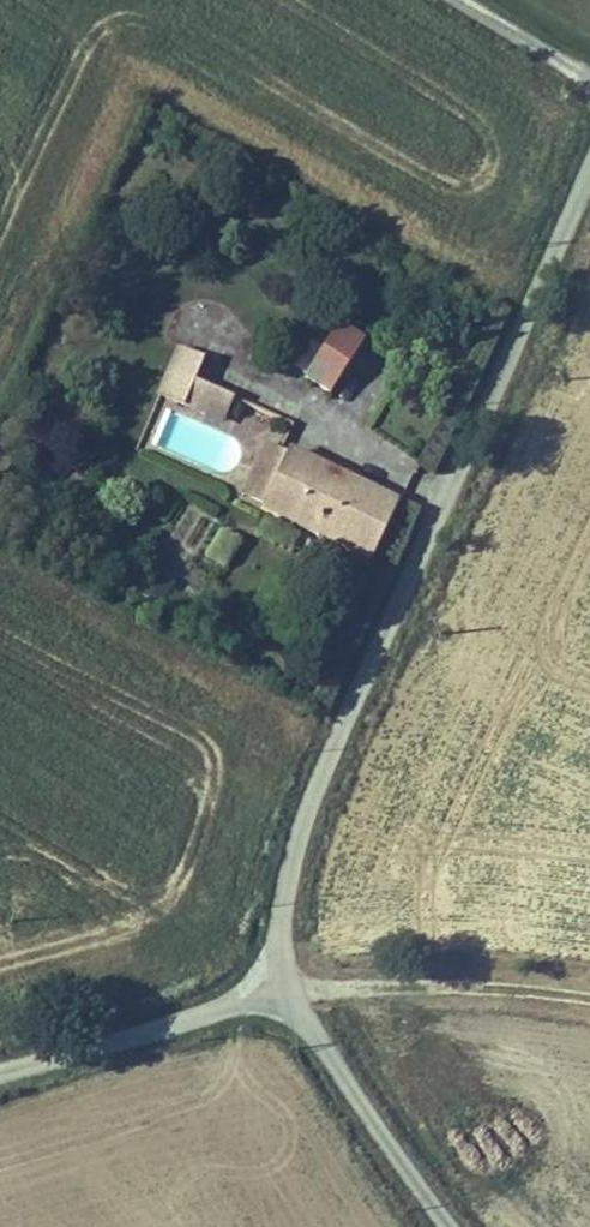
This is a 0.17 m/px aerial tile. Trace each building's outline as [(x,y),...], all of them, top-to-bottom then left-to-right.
[(329,334),(300,321),(291,341),(279,368),(278,372),(307,385),(329,334)] [(153,400),(220,425),(232,394),(193,379),(202,354),(174,344),(153,400)] [(275,438),(247,499),(349,546),(377,486),(275,438)]
